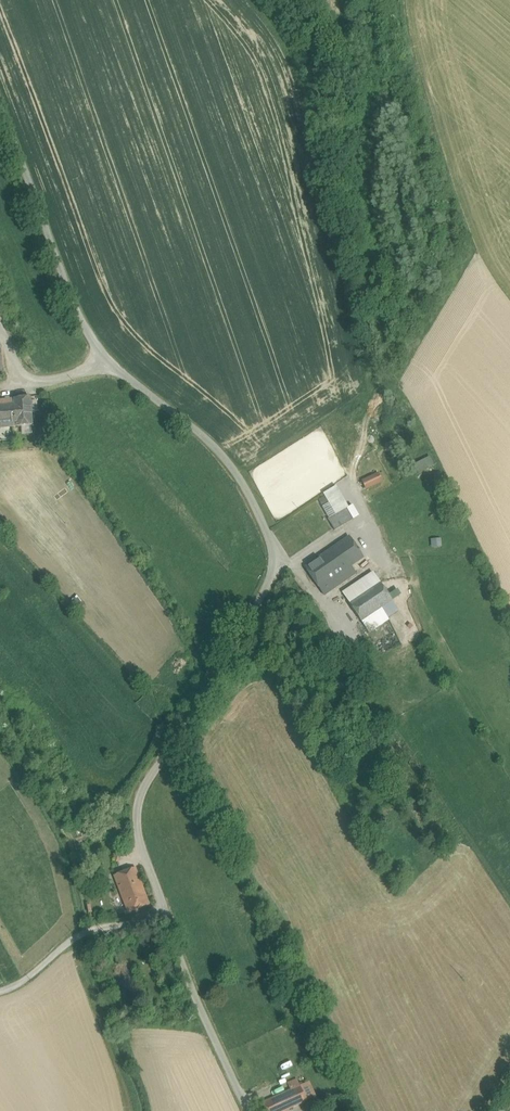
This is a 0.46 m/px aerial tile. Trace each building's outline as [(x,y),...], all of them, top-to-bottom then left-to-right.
[(33,425),(30,397),(0,401),(0,428),(33,425)] [(362,481),(365,487),(381,481),(379,474),(362,481)] [(347,508),(350,507),(338,486),(324,494),(336,514),(347,508)] [(336,514),(328,519),(335,530),(354,519),(347,508),(336,514)] [(350,537),(320,557),(334,577),(350,566),(363,557),(350,537)] [(334,577),(320,557),(305,567),(319,587),(334,577)] [(334,577),(319,587),(324,595),(355,573),(350,566),(334,577)] [(374,573),(343,594),(350,603),(380,583),(374,573)] [(380,583),(350,603),(362,621),(392,601),(380,583)] [(393,599),(401,594),(397,589),(390,594),(393,599)] [(392,601),(362,621),(368,630),(398,610),(392,601)] [(90,617),(100,629),(110,620),(100,608),(90,617)] [(136,868),(114,876),(128,912),(149,904),(145,892),(136,868)] [(266,1110),(286,1110),(308,1101),(300,1086),(262,1103),(266,1110)]
